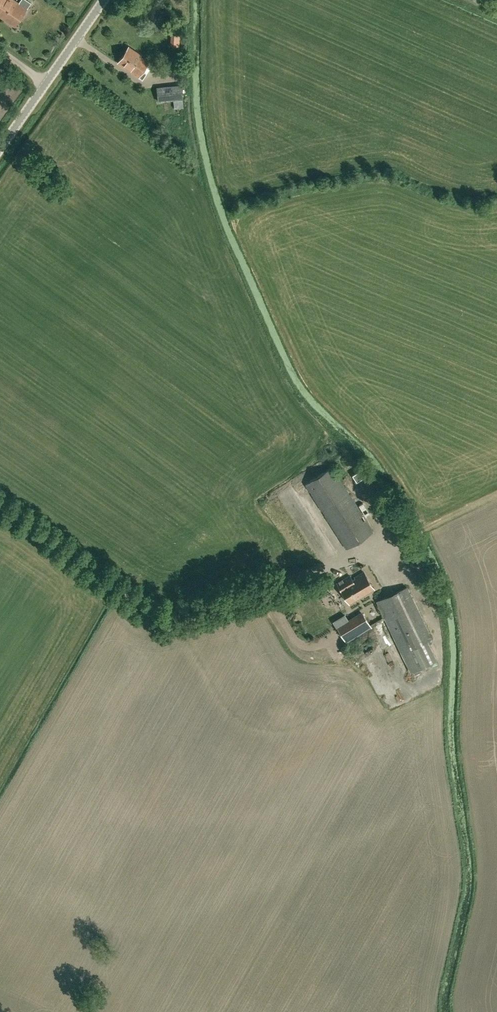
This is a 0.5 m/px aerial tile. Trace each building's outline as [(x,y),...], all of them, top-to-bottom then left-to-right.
[(30,2),(27,0),(20,0),(18,3),(14,0),(0,0),(0,16),(14,25),(30,2)] [(143,70),(148,62),(140,56),(141,55),(129,46),(118,62),(142,79),(146,72),(143,70)] [(158,101),(183,99),(182,83),(156,86),(158,101)] [(357,481),(366,474),(362,468),(352,474),(357,481)] [(349,602),(374,588),(364,571),(352,578),(350,575),(337,582),(349,602)] [(347,642),(358,635),(372,627),(362,610),(337,625),(347,642)]
